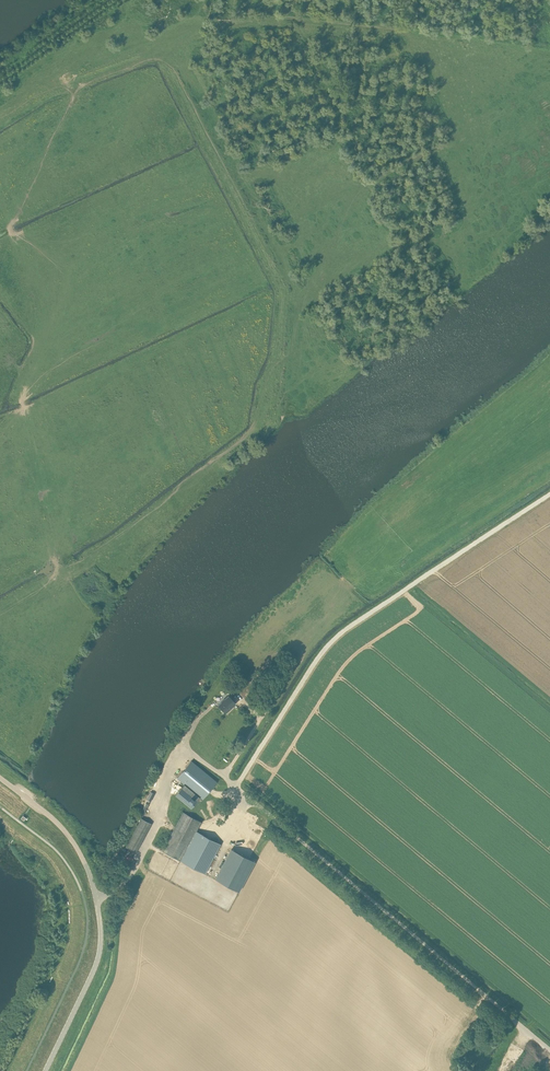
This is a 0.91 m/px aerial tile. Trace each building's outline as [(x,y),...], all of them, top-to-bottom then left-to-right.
[(218,705),(223,710),(225,712),(225,711),(234,702),(235,703),(228,696),(229,696),(228,696),(219,705),(218,705)] [(191,761),(177,778),(184,784),(176,794),(191,807),(200,797),(203,799),(217,782),(191,761)] [(183,812),(173,831),(162,850),(205,873),(221,844),(196,831),(201,821),(183,812)] [(232,848),(216,879),(239,891),(255,861),(232,848)]
